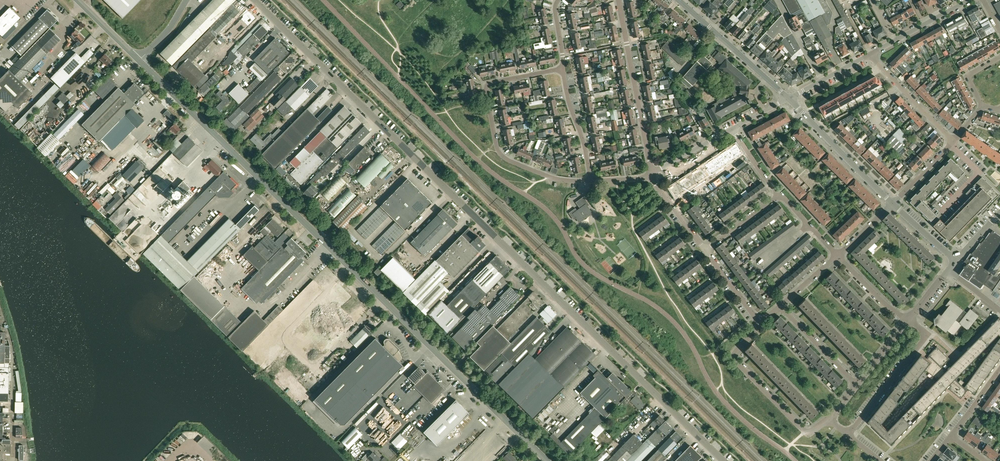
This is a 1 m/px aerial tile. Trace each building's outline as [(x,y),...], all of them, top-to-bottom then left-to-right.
[(122,18),(140,0),(104,0),(122,18)] [(180,36),(190,46),(236,0),(215,0),(180,36)] [(716,2),(717,0),(714,0),(711,3),(710,2),(709,2),(704,8),(707,11),(707,10),(708,11),(707,11),(716,2)] [(716,2),(707,11),(708,11),(709,12),(708,12),(711,15),(717,8),(720,5),(719,4),(722,0),(717,0),(716,2)] [(791,15),(794,13),(801,9),(802,9),(797,0),(783,0),(791,15)] [(802,9),(809,22),(810,21),(819,16),(811,0),(797,0),(802,9)] [(821,15),(824,13),(822,9),(820,4),(817,0),(811,0),(819,16),(821,15)] [(866,0),(863,0),(853,5),(857,12),(869,6),(866,0)] [(905,7),(910,17),(915,14),(912,8),(909,10),(904,0),(903,0),(902,1),(905,7)] [(921,0),(917,0),(919,3),(916,4),(918,8),(920,11),(925,8),(921,0)] [(587,6),(587,7),(589,10),(596,8),(594,1),(592,3),(587,6)] [(627,2),(628,10),(635,8),(633,1),(627,2)] [(663,1),(659,6),(664,11),(665,10),(669,6),(663,1)] [(826,1),(820,4),(822,9),(829,6),(826,1)] [(776,3),(769,11),(772,13),(777,7),(776,3)] [(605,7),(607,14),(613,13),(612,5),(605,7)] [(899,8),(899,9),(902,14),(905,19),(910,17),(905,7),(903,9),(900,5),(898,6),(899,8)] [(833,13),(829,6),(822,9),(824,13),(827,19),(832,17),(833,13)] [(973,9),(979,20),(981,19),(979,16),(983,14),(978,6),(973,9)] [(13,25),(20,18),(9,7),(0,17),(0,35),(2,36),(13,25)] [(886,10),(891,19),(894,25),(899,22),(896,17),(893,18),(889,10),(891,9),(890,7),(886,10)] [(637,16),(635,8),(628,10),(630,17),(637,16)] [(902,14),(899,9),(899,8),(896,10),(899,15),(896,17),(899,22),(905,19),(902,14)] [(13,104),(17,108),(32,93),(20,81),(61,39),(50,29),(58,20),(47,9),(18,39),(11,46),(21,56),(5,74),(0,78),(0,106),(5,112),(13,104)] [(247,9),(222,34),(231,42),(256,18),(247,9)] [(538,10),(540,17),(546,16),(545,9),(538,10)] [(791,15),(792,18),(789,19),(795,31),(803,27),(802,27),(809,22),(802,9),(801,9),(794,13),(791,15)] [(968,12),(970,17),(973,22),(975,25),(977,24),(976,23),(979,21),(979,20),(973,9),(968,12)] [(679,15),(673,10),(669,15),(675,20),(679,15)] [(728,29),(729,28),(731,26),(732,27),(734,24),(735,25),(737,22),(737,23),(746,13),(746,12),(743,10),(737,16),(736,17),(732,21),(729,19),(727,21),(724,25),(724,26),(726,27),(728,29)] [(567,14),(569,22),(576,20),(574,13),(567,14)] [(613,13),(607,14),(608,22),(615,20),(613,13)] [(735,25),(732,29),(730,31),(733,33),(732,34),(734,35),(735,35),(741,29),(739,28),(743,23),(749,16),(746,13),(737,23),(738,23),(736,25),(736,24),(735,25)] [(830,24),(832,17),(827,19),(824,13),(821,15),(826,26),(830,24)] [(679,15),(675,20),(680,25),(685,20),(679,15)] [(758,57),(761,53),(765,49),(779,34),(783,38),(781,42),(784,46),(788,51),(792,56),(795,54),(801,49),(792,33),(787,26),(784,20),(785,19),(782,15),(757,42),(750,50),(758,57)] [(814,28),(817,34),(825,49),(829,47),(824,39),(832,35),(826,26),(821,15),(819,16),(810,21),(814,28)] [(963,15),(958,17),(963,26),(967,23),(963,15)] [(954,19),(959,28),(963,26),(958,17),(954,19)] [(848,18),(843,21),(846,26),(851,24),(848,18)] [(959,28),(954,19),(949,22),(954,30),(959,28)] [(577,28),(576,20),(569,22),(570,29),(577,28)] [(873,21),(876,26),(882,37),(886,34),(882,27),(880,28),(875,20),(873,21)] [(985,31),(987,35),(995,31),(989,20),(981,24),(985,31)] [(846,26),(843,21),(838,23),(837,23),(839,26),(840,29),(841,29),(846,26)] [(877,39),(882,37),(876,26),(873,21),(871,22),(876,30),(873,32),(877,39)] [(230,52),(228,56),(229,57),(233,62),(235,63),(232,66),(234,68),(260,41),(260,40),(269,31),(263,25),(259,22),(238,44),(235,47),(232,50),(230,52)] [(950,33),(954,30),(949,22),(945,25),(950,33)] [(764,23),(759,27),(755,32),(758,34),(762,30),(761,29),(765,24),(764,23)] [(685,29),(690,34),(695,29),(689,24),(686,27),(685,29)] [(605,27),(605,31),(607,30),(608,34),(611,34),(617,33),(616,25),(609,27),(605,27)] [(682,27),(680,25),(678,27),(676,29),(675,29),(673,31),(676,34),(678,32),(682,27)] [(942,26),(937,29),(942,40),(944,39),(942,34),(945,32),(942,26)] [(542,30),(544,37),(550,36),(549,28),(542,30)] [(639,28),(632,30),(634,37),(641,36),(639,28)] [(806,33),(808,37),(810,35),(813,34),(814,35),(817,34),(814,28),(813,29),(806,33)] [(862,33),(864,37),(867,43),(873,40),(869,34),(867,30),(867,28),(863,30),(864,32),(862,33)] [(75,48),(85,39),(80,33),(78,31),(78,32),(76,29),(72,34),(70,36),(77,42),(73,46),(75,48)] [(217,37),(211,32),(209,30),(209,29),(173,66),(194,86),(205,75),(192,62),(217,37)] [(701,35),(695,29),(690,34),(696,39),(698,38),(701,35)] [(939,39),(940,41),(942,44),(944,43),(942,40),(937,29),(932,32),(935,38),(936,40),(939,39)] [(748,35),(750,38),(754,33),(750,30),(747,33),(743,30),(737,37),(742,42),(748,35)] [(932,32),(926,35),(930,41),(935,38),(932,32)] [(573,42),(579,40),(578,33),(571,34),(573,42)] [(617,33),(611,34),(612,42),(619,40),(617,33)] [(750,48),(750,47),(754,42),(752,41),(757,36),(755,34),(745,44),(746,45),(746,44),(747,45),(746,45),(747,46),(748,47),(749,47),(750,48)] [(850,35),(852,38),(858,49),(862,47),(858,39),(856,41),(852,34),(850,35)] [(854,52),(858,49),(852,38),(850,35),(848,36),(852,43),(849,44),(854,52)] [(925,43),(930,41),(926,35),(921,37),(925,43)] [(172,65),(190,46),(180,36),(162,55),(172,65)] [(552,44),(550,36),(544,37),(541,38),(542,44),(534,45),(535,50),(544,49),(544,48),(545,49),(552,47),(551,44),(552,44)] [(925,51),(921,45),(925,43),(921,37),(916,40),(919,46),(920,48),(922,51),(923,53),(924,52),(925,51)] [(290,52),(275,38),(254,60),(269,74),(290,52)] [(592,38),(589,38),(590,45),(588,45),(589,49),(597,47),(596,40),(595,40),(595,38),(592,38)] [(584,39),(579,40),(573,42),(574,49),(581,48),(585,47),(585,46),(586,46),(585,39),(584,39)] [(846,54),(848,52),(846,49),(847,49),(844,44),(842,40),(839,41),(842,46),(838,48),(842,56),(843,55),(844,56),(846,55),(846,54)] [(916,40),(911,43),(911,44),(914,49),(917,47),(919,46),(916,40)] [(667,41),(662,47),(670,53),(675,58),(682,65),(687,60),(683,56),(684,55),(672,43),(671,44),(667,41)] [(995,52),(999,49),(998,46),(999,45),(998,42),(997,43),(995,41),(990,44),(995,52)] [(817,43),(815,45),(821,55),(820,56),(823,61),(828,58),(824,50),(821,52),(818,47),(819,46),(817,43)] [(990,44),(984,47),(989,55),(995,52),(990,44)] [(817,64),(823,61),(820,56),(821,55),(815,45),(812,46),(813,49),(814,49),(817,54),(813,56),(817,64)] [(908,47),(903,51),(908,56),(909,57),(911,60),(913,62),(915,60),(912,57),(915,55),(912,52),(908,47)] [(984,58),(989,55),(984,47),(979,50),(984,58)] [(49,78),(58,86),(60,88),(94,54),(89,49),(81,57),(75,52),(49,78)] [(614,50),(615,57),(622,56),(620,49),(614,50)] [(801,49),(795,54),(797,58),(804,54),(801,49)] [(979,50),(973,53),(978,61),(984,58),(979,50)] [(747,104),(751,102),(749,98),(748,99),(747,97),(748,97),(749,86),(749,85),(750,84),(753,81),(749,78),(749,79),(727,60),(728,59),(719,51),(714,57),(721,64),(718,68),(735,83),(732,86),(728,86),(728,92),(732,92),(734,96),(726,100),(724,96),(716,100),(717,102),(711,105),(712,107),(707,110),(713,121),(721,117),(721,116),(746,103),(747,104)] [(762,60),(764,61),(772,53),(769,51),(767,53),(766,52),(760,58),(761,59),(760,59),(762,60)] [(903,51),(899,55),(904,60),(908,56),(903,51)] [(774,54),(772,53),(764,61),(765,63),(767,65),(767,64),(768,65),(770,62),(773,58),(772,57),(774,54)] [(973,53),(968,56),(973,64),(978,61),(973,53)] [(108,67),(113,62),(111,61),(105,54),(100,59),(108,67)] [(291,68),(290,67),(298,60),(295,57),(294,57),(291,54),(279,67),(285,73),(287,71),(288,72),(291,68)] [(554,55),(547,56),(548,63),(555,61),(554,55)] [(710,61),(703,55),(697,61),(696,61),(697,61),(683,77),(682,77),(683,78),(680,81),(689,88),(692,85),(692,86),(693,86),(692,85),(706,70),(707,70),(706,70),(712,63),(710,61)] [(904,65),(906,62),(904,60),(899,55),(895,59),(899,64),(901,65),(905,70),(906,68),(905,67),(903,65),(904,65)] [(548,63),(547,56),(539,58),(540,64),(548,63)] [(578,66),(584,64),(589,63),(587,56),(576,58),(578,66)] [(623,64),(622,56),(615,57),(617,65),(623,64)] [(968,56),(963,59),(968,67),(973,64),(968,56)] [(534,59),(527,60),(528,67),(535,65),(534,59)] [(774,59),(770,63),(768,65),(769,66),(771,68),(772,69),(778,63),(774,59)] [(905,70),(901,65),(899,64),(895,59),(890,63),(895,68),(896,67),(903,73),(901,75),(904,78),(908,74),(905,71),(906,71),(905,70)] [(960,72),(968,67),(963,59),(957,62),(960,68),(959,69),(960,72)] [(520,68),(528,67),(527,60),(519,62),(520,68)] [(776,72),(777,71),(784,64),(780,60),(778,63),(772,69),(774,70),(774,71),(775,72),(776,72)] [(249,68),(262,81),(268,75),(255,63),(249,68)] [(514,63),(507,64),(508,71),(516,69),(514,63)] [(471,64),(468,67),(473,73),(476,70),(471,64)] [(500,72),(508,71),(507,64),(499,66),(500,72)] [(586,72),(584,64),(578,66),(579,73),(586,72)] [(808,66),(807,64),(805,65),(805,67),(803,68),(807,76),(809,75),(809,76),(811,75),(811,74),(812,74),(812,73),(814,72),(812,68),(809,69),(808,66)] [(782,77),(787,71),(787,70),(789,68),(787,66),(785,69),(783,67),(778,74),(778,75),(780,76),(782,77)] [(473,73),(468,67),(465,70),(470,75),(473,73)] [(799,71),(802,78),(803,79),(804,78),(804,79),(806,78),(806,77),(807,76),(803,68),(799,71)] [(247,114),(282,79),(274,71),(233,114),(228,119),(227,118),(224,121),(234,132),(250,116),(247,114)] [(598,82),(604,81),(603,73),(602,71),(596,72),(598,82)] [(656,79),(655,71),(648,72),(650,80),(656,79)] [(787,71),(782,77),(783,78),(783,79),(784,80),(785,80),(786,81),(791,74),(787,71)] [(603,73),(604,81),(612,79),(611,77),(609,78),(608,72),(603,73)] [(797,72),(794,74),(795,77),(792,79),(794,83),(796,83),(797,83),(798,82),(801,80),(799,75),(797,72)] [(216,73),(213,76),(199,90),(204,96),(221,79),(216,73)] [(792,85),(795,84),(794,83),(792,79),(795,77),(794,74),(794,73),(793,74),(793,75),(792,75),(791,74),(786,81),(788,83),(789,83),(788,84),(790,85),(791,85),(792,85)] [(205,75),(194,86),(198,90),(209,78),(205,75)] [(957,79),(953,81),(951,82),(954,87),(963,83),(959,75),(956,77),(957,79)] [(108,76),(105,80),(93,91),(102,99),(113,87),(116,84),(108,76)] [(627,84),(626,76),(619,78),(621,85),(627,84)] [(875,76),(868,80),(872,88),(881,84),(878,79),(877,80),(875,76)] [(907,80),(911,85),(917,79),(916,78),(915,77),(914,78),(912,76),(907,80)] [(251,92),(261,82),(257,77),(246,88),(251,92)] [(285,116),(293,108),(295,109),(309,95),(310,95),(319,86),(310,77),(301,87),(286,101),(278,109),(285,116)] [(276,95),(278,97),(283,102),(299,85),(292,78),(290,80),(289,80),(288,81),(289,81),(276,95)] [(466,80),(468,88),(474,87),(473,79),(466,80)] [(917,79),(911,85),(915,89),(920,84),(918,82),(919,81),(918,80),(917,79)] [(540,82),(542,89),(548,88),(547,80),(540,82)] [(664,89),(668,88),(667,84),(668,84),(668,80),(660,81),(660,85),(664,85),(664,89)] [(856,97),(872,88),(868,80),(860,84),(856,86),(857,86),(851,89),(856,97)] [(118,87),(115,90),(81,124),(99,141),(121,118),(124,115),(131,108),(133,106),(135,104),(133,102),(143,92),(134,83),(124,93),(118,87)] [(954,87),(957,93),(966,88),(963,83),(954,87)] [(249,94),(238,84),(229,93),(239,104),(249,94)] [(529,84),(521,85),(522,92),(530,90),(529,84)] [(588,84),(582,85),(583,93),(590,92),(588,84)] [(515,94),(522,92),(521,85),(514,87),(515,94)] [(927,89),(926,88),(925,87),(924,88),(921,86),(917,90),(921,95),(927,89)] [(927,89),(921,95),(925,99),(930,94),(928,92),(929,91),(931,89),(930,88),(928,86),(926,88),(927,89)] [(474,87),(468,88),(469,96),(476,94),(474,87)] [(548,88),(542,89),(533,90),(534,96),(534,99),(535,101),(538,100),(537,95),(543,94),(543,97),(550,95),(548,88)] [(966,88),(957,93),(960,98),(969,93),(966,88)] [(317,107),(318,105),(320,108),(331,96),(329,94),(330,92),(327,89),(320,96),(319,95),(319,96),(319,97),(313,103),(312,102),(309,106),(313,110),(317,107)] [(622,90),(623,98),(630,96),(628,89),(622,90)] [(851,89),(844,93),(843,93),(844,94),(842,95),(841,94),(840,95),(841,95),(835,98),(840,106),(856,97),(851,89)] [(220,111),(231,101),(220,90),(217,94),(223,100),(216,107),(220,111)] [(63,92),(57,98),(64,105),(70,99),(63,92)] [(694,100),(701,106),(702,106),(703,105),(688,92),(687,94),(694,100)] [(960,98),(963,104),(972,99),(969,93),(960,98)] [(935,98),(934,97),(933,96),(932,97),(930,94),(925,99),(929,103),(935,98)] [(631,104),(630,96),(623,98),(625,105),(631,104)] [(283,102),(278,97),(272,103),(277,107),(283,102)] [(584,98),(586,105),(592,104),(591,97),(584,98)] [(895,101),(899,105),(904,101),(899,97),(895,101)] [(832,111),(840,106),(835,98),(829,102),(828,101),(828,102),(827,102),(828,102),(826,103),(825,103),(825,104),(819,107),(823,115),(832,111)] [(935,98),(929,103),(933,108),(938,103),(936,101),(937,100),(936,98),(935,98)] [(548,101),(550,108),(556,107),(555,99),(548,101)] [(966,109),(968,108),(969,110),(972,108),(971,106),(975,104),(972,99),(963,104),(966,109)] [(698,110),(701,106),(694,100),(691,104),(698,110)] [(904,101),(899,105),(903,110),(908,105),(904,101)] [(938,103),(933,108),(937,112),(942,107),(943,106),(945,104),(943,103),(942,105),(940,106),(938,103)] [(901,116),(903,118),(912,109),(908,105),(903,110),(905,112),(901,116)] [(362,123),(358,119),(345,106),(320,130),(321,131),(327,137),(296,168),(290,174),(301,185),(338,147),(362,123)] [(867,106),(859,111),(862,116),(870,112),(867,106)] [(307,108),(283,132),(281,134),(281,135),(262,154),(275,168),(295,148),(307,136),(321,122),(332,110),(328,107),(317,118),(307,108)] [(558,115),(556,107),(550,108),(551,116),(558,115)] [(124,115),(121,118),(132,129),(133,130),(136,127),(137,128),(144,121),(131,108),(124,115)] [(244,125),(247,127),(245,129),(248,132),(249,132),(250,130),(250,131),(258,123),(264,116),(260,113),(262,112),(258,108),(250,116),(251,117),(244,125)] [(940,114),(944,118),(949,113),(951,109),(949,108),(948,110),(947,111),(944,109),(940,114)] [(500,111),(501,118),(508,117),(511,116),(510,109),(500,111)] [(616,109),(615,109),(609,111),(612,121),(616,120),(618,120),(616,109)] [(916,114),(912,109),(903,118),(905,120),(909,116),(912,118),(916,114)] [(702,129),(709,125),(706,119),(707,119),(703,112),(702,113),(702,112),(699,113),(702,117),(701,118),(702,119),(698,121),(702,129)] [(776,117),(765,123),(764,123),(764,122),(762,124),(748,132),(753,140),(755,139),(759,146),(757,148),(772,169),(779,164),(765,143),(763,144),(758,137),(783,124),(790,120),(785,112),(779,115),(778,115),(777,116),(776,116),(777,117),(776,117)] [(981,121),(987,123),(990,114),(984,112),(983,116),(981,115),(980,118),(982,119),(981,121)] [(949,113),(944,118),(949,122),(953,116),(949,113)] [(852,114),(843,119),(848,124),(855,117),(852,114)] [(910,125),(912,126),(920,118),(916,114),(912,118),(914,121),(910,125)] [(993,125),(996,116),(990,114),(987,123),(993,125)] [(167,117),(166,118),(163,115),(154,124),(151,127),(155,130),(157,127),(163,133),(172,123),(169,120),(167,117)] [(588,118),(589,125),(596,124),(594,116),(588,118)] [(953,125),(958,120),(959,119),(958,118),(957,117),(956,118),(953,116),(949,122),(953,125)] [(914,128),(918,124),(920,127),(925,122),(920,118),(912,126),(914,128)] [(556,120),(557,128),(564,126),(563,119),(556,120)] [(896,126),(895,125),(889,119),(887,121),(893,127),(894,128),(896,126)] [(618,127),(616,120),(612,121),(614,131),(618,130),(628,128),(628,125),(618,127)] [(958,120),(953,125),(958,129),(962,124),(958,120)] [(529,128),(530,133),(533,132),(532,123),(523,124),(524,127),(524,129),(529,128)] [(179,133),(178,132),(181,130),(175,124),(170,128),(167,131),(170,133),(173,131),(176,134),(177,134),(179,133)] [(597,131),(596,124),(589,125),(591,133),(597,131)] [(840,124),(839,124),(834,129),(839,134),(844,128),(840,124)] [(364,125),(351,140),(356,145),(370,131),(364,125)] [(564,126),(557,128),(559,135),(566,134),(564,126)] [(685,131),(687,137),(694,133),(691,127),(685,131)] [(793,134),(806,147),(812,140),(807,135),(807,134),(806,133),(805,133),(799,128),(793,134)] [(839,134),(843,138),(849,132),(844,128),(839,134)] [(900,128),(893,135),(902,144),(904,146),(907,142),(906,141),(901,137),(905,133),(900,128)] [(267,148),(281,134),(283,132),(280,129),(274,136),(271,133),(265,139),(264,139),(263,140),(256,134),(251,139),(258,147),(257,148),(260,151),(265,146),(267,148)] [(504,130),(505,138),(512,136),(510,129),(504,130)] [(851,129),(849,132),(843,138),(847,142),(856,133),(851,129)] [(967,141),(967,142),(972,134),(967,130),(961,138),(965,140),(965,141),(966,142),(967,141)] [(321,131),(290,163),(296,168),(327,137),(321,131)] [(681,140),(687,137),(685,131),(678,135),(681,140)] [(931,138),(937,144),(941,139),(939,137),(941,135),(937,132),(931,138)] [(36,148),(45,157),(59,142),(51,133),(48,135),(36,148)] [(847,142),(851,146),(857,140),(855,138),(858,136),(856,133),(847,142)] [(933,148),(937,144),(931,138),(926,133),(924,136),(929,140),(927,142),(933,148)] [(985,143),(972,134),(967,142),(972,145),(972,146),(974,147),(980,151),(985,143)] [(662,135),(657,136),(653,137),(654,141),(655,145),(657,144),(658,146),(659,146),(659,149),(670,146),(670,142),(671,141),(670,135),(667,136),(668,137),(663,138),(662,135)] [(885,142),(888,145),(896,153),(904,146),(902,144),(893,135),(885,142)] [(592,138),(593,145),(600,144),(598,136),(592,138)] [(637,136),(631,138),(632,146),(639,144),(637,136)] [(187,167),(202,151),(188,137),(173,153),(182,162),(187,167)] [(564,139),(566,147),(572,145),(571,138),(564,139)] [(351,140),(341,150),(347,155),(356,145),(351,140)] [(812,140),(806,147),(818,159),(825,152),(819,147),(820,147),(819,146),(819,145),(818,145),(817,145),(812,140)] [(861,144),(857,140),(851,146),(856,150),(861,144)] [(916,143),(920,147),(928,155),(933,151),(927,145),(924,143),(922,145),(918,142),(916,143)] [(987,156),(993,160),(998,152),(985,143),(980,151),(985,154),(985,155),(987,156)] [(601,151),(600,144),(593,145),(595,153),(601,151)] [(671,187),(670,187),(675,195),(676,196),(707,176),(708,178),(712,175),(711,173),(742,153),(741,151),(736,144),(736,145),(734,147),(733,146),(726,150),(727,152),(724,153),(724,152),(723,152),(724,153),(721,155),(721,154),(714,158),(715,160),(712,161),(711,160),(712,162),(709,163),(708,162),(704,165),(705,165),(702,167),(702,166),(698,169),(699,170),(696,172),(695,171),(696,172),(693,174),(692,173),(686,177),(686,178),(684,180),(683,179),(683,180),(681,182),(680,181),(673,185),(674,187),(671,188),(671,187)] [(866,149),(861,144),(856,150),(860,154),(866,149)] [(572,145),(566,147),(567,154),(574,153),(572,145)] [(355,170),(371,154),(364,147),(348,163),(349,164),(355,170)] [(924,160),(928,155),(920,147),(916,151),(918,154),(924,160)] [(517,154),(524,157),(527,151),(526,151),(519,148),(517,154)] [(862,155),(866,159),(872,153),(868,149),(862,155)] [(341,161),(347,155),(341,150),(336,155),(341,161)] [(527,151),(524,157),(531,160),(534,154),(529,152),(527,151)] [(99,172),(111,160),(104,152),(91,164),(99,172)] [(822,160),(834,172),(841,165),(836,160),(836,159),(835,158),(834,158),(828,153),(825,156),(822,160)] [(876,157),(872,153),(866,159),(871,163),(876,157)] [(381,154),(357,179),(366,187),(390,162),(381,154)] [(336,155),(320,171),(323,175),(326,177),(341,161),(336,155)] [(536,162),(543,165),(545,158),(542,157),(539,156),(538,155),(538,157),(536,162)] [(638,156),(631,158),(632,164),(640,163),(638,156)] [(912,156),(910,158),(918,166),(922,161),(916,156),(914,158),(912,156)] [(572,158),(573,166),(580,164),(578,157),(572,158)] [(871,163),(875,167),(881,162),(876,157),(871,163)] [(552,161),(545,158),(543,165),(550,167),(552,161)] [(909,169),(911,167),(914,170),(918,166),(910,158),(906,162),(904,161),(903,162),(905,165),(907,166),(909,169)] [(916,193),(911,199),(912,200),(910,202),(919,211),(920,209),(924,213),(923,214),(928,220),(930,219),(932,221),(938,215),(940,212),(935,207),(933,209),(924,201),(951,172),(959,179),(965,172),(951,158),(948,161),(949,162),(946,166),(944,165),(939,171),(940,172),(936,176),(935,174),(929,180),(931,181),(927,185),(926,184),(920,190),(922,191),(918,195),(916,193)] [(212,160),(210,161),(208,163),(207,164),(206,165),(204,167),(207,171),(209,169),(216,175),(218,177),(222,173),(220,172),(222,170),(216,164),(212,160)] [(137,161),(123,175),(130,182),(144,168),(137,161)] [(615,161),(608,162),(609,169),(617,167),(615,161)] [(602,170),(609,169),(608,162),(600,164),(602,170)] [(875,167),(879,172),(885,166),(881,162),(875,167)] [(390,163),(378,175),(382,179),(394,166),(390,163)] [(580,164),(573,166),(575,173),(581,172),(580,164)] [(280,165),(276,169),(283,176),(287,172),(280,165)] [(850,180),(853,177),(848,172),(848,171),(847,170),(846,170),(841,165),(834,172),(847,184),(850,180)] [(879,172),(883,176),(889,170),(885,166),(879,172)] [(776,173),(787,186),(794,180),(783,167),(776,173)] [(883,176),(888,180),(891,176),(893,174),(889,170),(883,176)] [(317,181),(323,175),(320,171),(307,184),(309,186),(316,179),(317,181)] [(195,276),(240,230),(236,225),(229,219),(188,262),(169,243),(216,195),(219,197),(229,197),(232,194),(230,192),(237,185),(223,172),(213,182),(179,217),(143,253),(144,254),(181,290),(195,276)] [(120,183),(122,181),(124,179),(122,176),(123,175),(121,173),(116,178),(118,180),(114,184),(116,187),(120,183)] [(889,181),(893,185),(899,179),(895,175),(889,181)] [(339,176),(322,194),(329,200),(347,183),(339,176)] [(934,226),(938,230),(947,238),(947,239),(949,241),(950,241),(979,212),(981,214),(982,212),(983,213),(986,210),(985,209),(999,194),(986,181),(984,180),(985,180),(982,177),(974,185),(976,188),(974,190),(972,188),(966,194),(969,196),(970,197),(944,223),(940,219),(934,226)] [(416,187),(408,178),(396,190),(404,199),(416,187)] [(860,184),(855,179),(849,186),(861,198),(867,191),(862,186),(863,186),(862,185),(861,184),(860,184)] [(899,179),(893,185),(898,190),(903,184),(900,180),(899,179)] [(806,192),(794,180),(787,186),(799,199),(806,192)] [(171,194),(178,200),(173,205),(174,206),(176,205),(179,208),(192,195),(188,191),(191,188),(183,181),(175,190),(173,188),(172,189),(174,190),(171,194)] [(758,186),(762,192),(767,189),(761,181),(759,183),(760,184),(758,186)] [(304,192),(311,198),(319,191),(312,184),(304,192)] [(757,196),(762,192),(758,186),(753,189),(757,196)] [(408,211),(412,207),(424,195),(416,187),(404,199),(400,202),(404,206),(408,211)] [(349,189),(329,210),(336,217),(357,196),(349,189)] [(753,189),(748,193),(753,199),(757,196),(753,189)] [(400,202),(404,199),(396,190),(392,194),(400,202)] [(873,210),(880,203),(874,198),(875,197),(874,196),(873,196),(867,191),(861,198),(867,204),(873,210)] [(113,196),(116,199),(106,210),(110,214),(124,200),(120,196),(116,192),(113,196)] [(748,203),(753,199),(748,193),(743,197),(748,203)] [(399,212),(404,206),(400,202),(392,194),(386,200),(399,212)] [(800,200),(812,213),(819,206),(807,194),(800,200)] [(412,207),(421,215),(432,203),(424,195),(412,207)] [(368,207),(357,196),(333,222),(343,232),(368,207)] [(576,203),(580,209),(577,211),(575,208),(569,213),(574,220),(577,218),(579,222),(592,213),(587,206),(587,203),(588,203),(583,197),(577,201),(576,203)] [(743,197),(738,200),(743,206),(748,203),(743,197)] [(380,206),(393,218),(399,212),(386,200),(380,206)] [(738,210),(743,206),(738,200),(734,204),(738,210)] [(738,210),(734,204),(729,207),(733,214),(738,210)] [(779,214),(784,211),(779,204),(776,206),(774,205),(772,206),(774,208),(779,214)] [(688,210),(691,215),(698,210),(694,205),(688,210)] [(417,219),(408,211),(404,206),(399,212),(411,225),(417,219)] [(831,219),(819,206),(812,213),(824,225),(831,219)] [(417,219),(421,215),(412,207),(408,211),(417,219)] [(729,217),(733,214),(729,207),(724,211),(729,217)] [(774,218),(779,214),(774,208),(771,210),(769,208),(767,209),(769,211),(774,218)] [(425,257),(453,228),(457,223),(451,217),(450,218),(449,217),(450,216),(443,210),(439,214),(411,243),(425,257)] [(701,215),(698,210),(691,215),(695,220),(701,215)] [(724,221),(729,217),(724,211),(719,215),(724,221)] [(769,222),(774,218),(769,211),(766,213),(764,212),(763,213),(764,215),(769,222)] [(857,211),(845,223),(852,230),(864,218),(857,211)] [(399,212),(393,218),(405,231),(405,230),(405,231),(405,230),(411,225),(399,212)] [(889,225),(891,227),(897,220),(890,213),(883,220),(889,225)] [(659,218),(658,219),(663,224),(668,220),(664,215),(661,217),(659,215),(657,216),(659,218)] [(699,225),(705,220),(706,219),(705,217),(703,218),(701,215),(695,220),(699,225)] [(758,217),(759,219),(764,225),(769,222),(764,215),(761,217),(759,215),(758,217)] [(269,232),(271,230),(277,236),(278,236),(279,235),(284,230),(272,219),(266,225),(264,228),(261,231),(266,236),(267,234),(269,232)] [(658,228),(663,224),(658,219),(656,220),(654,219),(652,220),(654,222),(653,222),(658,228)] [(759,229),(764,225),(759,219),(757,221),(755,219),(753,220),(754,222),(759,229)] [(709,225),(705,220),(699,225),(702,229),(709,225)] [(897,220),(891,227),(898,234),(905,228),(897,220)] [(649,222),(648,224),(649,226),(653,232),(658,228),(653,222),(651,224),(649,222)] [(748,224),(750,226),(755,232),(759,229),(754,222),(752,224),(750,222),(748,224)] [(839,242),(852,230),(845,223),(834,234),(833,235),(839,242)] [(702,229),(706,234),(712,230),(709,225),(702,229)] [(648,235),(653,232),(649,226),(646,228),(644,226),(643,227),(644,229),(644,230),(648,235)] [(745,226),(743,227),(745,229),(750,236),(755,232),(750,226),(747,228),(745,226)] [(393,258),(381,270),(403,291),(406,289),(407,290),(403,293),(426,315),(428,313),(441,299),(449,291),(440,282),(449,273),(454,278),(486,245),(480,239),(481,239),(469,227),(464,231),(436,260),(410,286),(410,285),(415,279),(393,258)] [(777,232),(781,238),(783,236),(780,231),(779,231),(776,228),(775,229),(777,232)] [(898,234),(906,242),(912,235),(905,228),(898,234)] [(750,236),(745,229),(742,231),(740,230),(738,231),(740,233),(745,240),(747,242),(752,239),(750,236)] [(644,239),(648,235),(644,230),(642,231),(640,230),(638,231),(640,233),(639,233),(640,234),(644,239)] [(851,253),(858,260),(903,306),(911,297),(909,295),(906,298),(863,253),(868,249),(871,252),(877,246),(874,243),(881,236),(882,237),(885,235),(882,232),(879,234),(875,230),(851,253)] [(993,231),(990,233),(986,239),(986,238),(981,244),(977,249),(976,249),(971,254),(967,260),(967,259),(961,265),(964,266),(964,267),(964,268),(963,270),(963,271),(960,274),(960,275),(981,289),(981,288),(980,288),(983,285),(984,284),(992,273),(988,270),(992,265),(999,270),(999,236),(993,231)] [(275,242),(281,248),(290,238),(284,232),(275,242)] [(737,235),(735,233),(734,234),(735,237),(740,243),(745,240),(740,233),(737,235)] [(252,246),(250,248),(243,255),(259,271),(281,248),(275,242),(267,234),(266,236),(254,247),(252,246)] [(914,249),(920,243),(912,235),(906,242),(914,249)] [(806,245),(810,241),(806,236),(802,240),(806,245)] [(675,237),(674,239),(675,241),(680,248),(685,244),(680,237),(677,239),(675,237)] [(281,248),(259,271),(241,289),(249,296),(256,303),(264,295),(269,300),(279,289),(274,284),(301,257),(301,258),(302,258),(307,253),(291,238),(290,238),(281,248)] [(806,245),(802,240),(797,244),(801,249),(806,245)] [(675,251),(680,248),(675,241),(672,243),(670,241),(669,242),(670,244),(670,245),(675,251)] [(716,248),(720,253),(726,248),(722,243),(716,248)] [(920,243),(914,249),(922,257),(928,250),(920,243)] [(797,253),(801,249),(797,244),(792,248),(797,253)] [(668,246),(666,245),(664,246),(666,248),(665,248),(670,255),(675,251),(670,245),(668,246)] [(663,250),(661,248),(659,250),(661,252),(666,259),(670,255),(665,248),(663,250)] [(726,248),(720,253),(723,258),(729,253),(726,248)] [(797,253),(792,248),(788,252),(792,257),(797,253)] [(752,259),(755,257),(751,252),(749,250),(746,253),(747,255),(748,254),(752,259)] [(922,257),(923,258),(929,264),(936,257),(928,250),(922,257)] [(819,260),(824,256),(819,251),(814,255),(819,260)] [(661,262),(666,259),(661,252),(658,254),(656,252),(654,253),(656,255),(656,256),(661,262)] [(788,261),(792,257),(788,252),(783,256),(788,261)] [(723,258),(727,263),(733,258),(729,253),(723,258)] [(496,255),(489,262),(504,276),(510,269),(496,255)] [(815,264),(819,260),(814,255),(810,259),(815,264)] [(779,260),(783,265),(788,261),(783,256),(779,260)] [(727,263),(730,267),(737,263),(733,258),(727,263)] [(810,268),(815,264),(810,259),(805,263),(810,268)] [(692,260),(690,261),(692,263),(691,264),(697,270),(699,268),(701,271),(702,270),(703,272),(705,270),(697,260),(694,262),(692,260)] [(778,269),(783,265),(779,260),(774,264),(778,269)] [(489,262),(461,290),(447,305),(441,299),(428,313),(448,333),(461,319),(475,305),(504,276),(489,262)] [(734,272),(740,268),(737,263),(730,267),(734,272)] [(801,267),(806,272),(810,268),(805,263),(801,267)] [(692,274),(697,270),(691,264),(689,265),(687,264),(685,265),(687,267),(686,267),(692,274)] [(774,273),(778,269),(774,264),(770,268),(774,273)] [(992,265),(988,270),(992,273),(984,284),(993,291),(999,281),(999,270),(992,265)] [(687,277),(692,274),(686,267),(684,269),(682,267),(681,268),(682,270),(682,271),(687,277)] [(801,276),(806,272),(801,267),(796,270),(801,276)] [(734,272),(738,277),(744,273),(740,268),(734,272)] [(769,277),(774,273),(770,268),(765,272),(769,277)] [(801,276),(796,270),(792,274),(797,280),(801,276)] [(677,274),(682,281),(687,277),(682,271),(680,273),(678,271),(676,272),(677,274)] [(843,284),(832,272),(826,278),(830,283),(828,285),(831,288),(833,286),(837,290),(843,284)] [(738,277),(741,282),(747,277),(744,273),(738,277)] [(677,285),(682,281),(677,274),(675,276),(673,274),(671,276),(672,278),(677,285)] [(792,284),(797,280),(792,274),(787,278),(792,284)] [(747,277),(741,282),(745,287),(751,282),(747,277)] [(792,284),(787,278),(783,282),(788,288),(792,284)] [(720,291),(719,289),(714,282),(711,284),(709,283),(707,284),(709,286),(708,286),(713,293),(716,291),(717,293),(720,291)] [(745,287),(748,292),(755,287),(751,282),(745,287)] [(783,292),(788,288),(783,282),(778,286),(783,292)] [(844,297),(849,302),(855,295),(843,284),(837,290),(842,294),(839,297),(842,300),(844,297)] [(452,337),(466,351),(498,318),(510,306),(520,296),(517,293),(517,291),(517,290),(516,290),(514,290),(510,286),(500,297),(501,298),(489,310),(484,304),(483,305),(480,308),(477,311),(474,309),(467,316),(469,319),(454,334),(452,337)] [(709,296),(713,293),(708,286),(706,288),(704,286),(702,287),(704,289),(704,290),(709,296)] [(758,292),(755,287),(748,292),(752,296),(758,292)] [(528,297),(507,318),(517,328),(544,301),(533,290),(527,296),(528,297)] [(704,300),(709,296),(704,290),(701,291),(699,290),(697,291),(699,293),(704,300)] [(752,296),(756,301),(762,297),(758,292),(752,296)] [(694,297),(699,303),(704,300),(699,293),(696,295),(694,293),(693,295),(694,297)] [(867,307),(855,295),(849,302),(853,306),(850,309),(853,311),(856,309),(860,313),(867,307)] [(694,307),(699,303),(694,297),(692,299),(690,297),(688,298),(689,300),(694,307)] [(756,301),(759,306),(766,302),(762,297),(756,301)] [(799,305),(826,333),(858,367),(865,360),(805,299),(799,305)] [(968,330),(979,316),(972,310),(970,309),(967,313),(950,300),(946,305),(948,307),(942,315),(940,313),(936,318),(935,319),(934,318),(935,319),(935,320),(934,321),(935,322),(936,323),(935,324),(936,323),(947,332),(948,330),(966,345),(966,344),(954,335),(962,325),(968,330)] [(766,302),(759,306),(763,311),(769,306),(766,302)] [(979,316),(985,320),(989,315),(976,304),(972,310),(979,316)] [(225,305),(211,320),(229,337),(243,323),(225,305)] [(279,305),(264,320),(269,325),(273,320),(284,310),(279,305)] [(735,311),(730,305),(727,307),(725,305),(724,306),(725,308),(725,309),(730,315),(735,311)] [(540,313),(543,316),(539,319),(541,321),(543,319),(545,318),(549,322),(557,314),(551,308),(549,310),(546,307),(540,313)] [(867,321),(872,325),(878,319),(867,307),(860,313),(864,318),(862,320),(865,323),(867,321)] [(725,319),(730,315),(725,309),(723,310),(721,309),(719,310),(720,312),(725,319)] [(255,311),(243,323),(229,337),(234,343),(243,351),(246,348),(269,325),(264,320),(255,311)] [(721,322),(725,319),(720,312),(718,314),(716,312),(714,313),(716,315),(715,316),(721,322)] [(528,343),(545,325),(541,321),(539,319),(536,316),(518,335),(528,343)] [(716,326),(721,322),(715,316),(713,317),(711,316),(709,317),(711,319),(716,326)] [(780,316),(773,323),(778,327),(775,330),(778,333),(781,330),(785,335),(791,329),(780,316)] [(877,411),(875,414),(873,416),(873,417),(871,419),(868,422),(870,424),(890,443),(892,445),(894,442),(899,437),(902,435),(902,434),(904,432),(906,430),(907,429),(909,427),(911,425),(911,424),(914,422),(916,420),(916,419),(919,417),(921,415),(921,414),(923,412),(926,410),(928,407),(931,405),(933,402),(935,400),(936,400),(938,397),(940,395),(943,392),(945,390),(948,387),(950,388),(949,389),(961,398),(966,393),(965,392),(967,390),(966,389),(966,388),(968,389),(972,392),(975,394),(977,391),(979,389),(979,388),(981,386),(983,383),(985,380),(987,377),(989,374),(991,372),(991,371),(993,369),(995,366),(997,363),(999,360),(999,359),(999,338),(964,387),(962,386),(965,383),(961,380),(959,382),(956,379),(998,336),(999,335),(999,318),(999,317),(988,329),(985,332),(983,334),(980,337),(978,339),(975,342),(973,344),(970,347),(968,349),(965,352),(963,354),(961,357),(958,360),(953,364),(949,360),(950,359),(937,347),(929,355),(929,356),(927,359),(922,354),(916,362),(914,365),(912,368),(911,368),(909,371),(907,373),(905,376),(903,378),(903,379),(901,381),(899,384),(898,384),(896,387),(894,389),(892,392),(890,395),(888,398),(886,400),(885,400),(883,403),(881,406),(879,409),(877,411)] [(507,318),(497,329),(493,325),(478,340),(482,344),(470,356),(483,370),(521,332),(517,329),(517,328),(507,318)] [(706,323),(711,330),(716,326),(711,319),(708,321),(706,319),(704,321),(706,323)] [(889,331),(878,319),(872,325),(876,329),(873,332),(876,335),(878,332),(883,337),(889,331)] [(545,325),(528,343),(510,361),(514,366),(515,366),(551,330),(545,325)] [(7,402),(8,395),(8,365),(9,365),(9,358),(9,344),(8,339),(4,339),(4,332),(1,332),(2,326),(0,326),(0,401),(7,402)] [(351,341),(358,348),(373,334),(365,326),(351,341)] [(533,418),(595,355),(567,327),(534,360),(528,354),(498,384),(533,418)] [(792,342),(796,346),(803,340),(791,329),(785,335),(789,339),(787,341),(789,344),(792,342)] [(528,343),(518,335),(501,352),(502,353),(510,361),(528,343)] [(403,365),(398,361),(401,358),(399,352),(399,351),(400,349),(390,339),(389,339),(388,338),(387,338),(386,338),(386,339),(385,339),(385,340),(384,340),(384,341),(384,342),(384,343),(385,344),(383,346),(375,338),(315,399),(340,424),(345,424),(403,365)] [(814,352),(803,340),(796,346),(800,351),(798,353),(801,356),(803,354),(807,358),(814,352)] [(745,351),(749,354),(750,356),(779,386),(806,414),(811,418),(818,412),(751,344),(745,351)] [(814,365),(819,370),(825,363),(814,352),(807,358),(812,362),(809,365),(812,367),(814,365)] [(510,361),(502,354),(502,353),(484,371),(497,383),(514,366),(510,361)] [(826,377),(830,381),(837,375),(825,363),(819,370),(823,374),(820,376),(823,379),(826,377)] [(431,403),(441,393),(445,389),(427,372),(426,373),(422,370),(421,370),(419,368),(416,370),(408,377),(412,381),(415,384),(414,385),(431,403)] [(595,407),(601,413),(603,411),(608,415),(626,397),(625,396),(631,391),(618,378),(617,379),(614,376),(612,378),(610,376),(607,379),(598,370),(593,375),(595,377),(580,393),(595,407)] [(843,381),(837,375),(830,381),(834,386),(832,388),(834,390),(843,381)] [(638,394),(633,389),(621,402),(625,406),(630,400),(639,409),(638,410),(641,413),(645,408),(643,406),(643,405),(644,404),(636,396),(638,394)] [(995,401),(998,396),(993,393),(990,398),(995,401)] [(995,401),(990,398),(986,403),(991,406),(995,401)] [(424,432),(437,445),(469,413),(456,400),(424,432)] [(987,411),(991,406),(986,403),(982,408),(987,411)] [(572,452),(608,415),(603,411),(601,413),(595,407),(562,441),(572,452)] [(2,413),(0,413),(0,460),(3,460),(5,460),(5,453),(10,453),(10,439),(2,439),(2,413)] [(659,425),(664,420),(659,415),(650,424),(655,429),(659,425)] [(981,428),(984,422),(976,416),(972,422),(981,428)] [(625,460),(641,460),(656,446),(655,446),(673,428),(665,420),(643,443),(625,460)] [(355,427),(341,441),(348,448),(362,434),(355,427)] [(658,449),(666,456),(683,438),(675,431),(658,449)] [(973,432),(972,434),(968,431),(964,438),(970,442),(974,436),(975,434),(973,432)] [(975,434),(974,436),(970,442),(976,447),(981,440),(978,438),(980,436),(976,433),(975,434)] [(643,443),(633,434),(611,456),(607,460),(625,460),(643,443)] [(990,437),(989,436),(985,442),(987,443),(988,444),(993,436),(992,435),(990,437)] [(983,451),(989,455),(993,449),(987,445),(983,451)] [(701,456),(700,455),(700,454),(698,454),(695,450),(690,446),(689,446),(674,460),(697,460),(701,456)] [(949,460),(955,460),(954,460),(958,455),(956,454),(956,453),(954,451),(953,452),(948,448),(945,453),(950,458),(948,460),(949,460)] [(611,456),(605,450),(604,449),(594,460),(596,460),(607,460),(611,456)] [(666,456),(658,449),(647,460),(648,460),(662,460),(666,457),(666,456)] [(999,454),(993,449),(989,455),(995,460),(999,454)] [(365,456),(362,458),(365,460),(367,458),(370,460),(379,460),(381,459),(376,453),(375,454),(373,451),(370,454),(368,452),(365,456)] [(503,458),(506,460),(518,460),(517,460),(514,457),(509,452),(507,451),(502,457),(503,458)]
